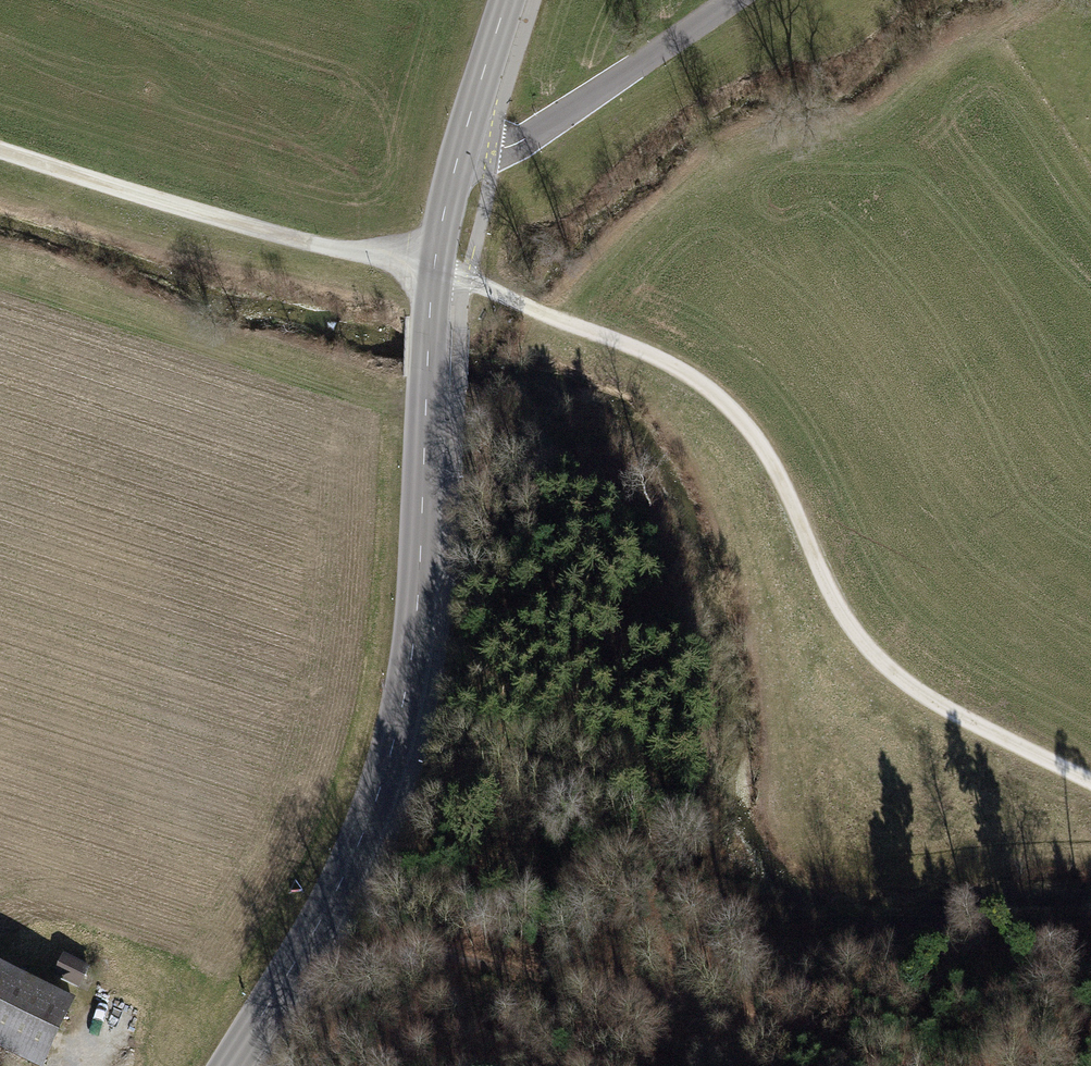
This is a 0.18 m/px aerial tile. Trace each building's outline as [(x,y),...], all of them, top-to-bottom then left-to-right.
[(89,970),(65,957),(55,977),(79,990),(89,970)] [(0,975),(0,1059),(15,1065),(49,1065),(76,1010),(0,975)]
